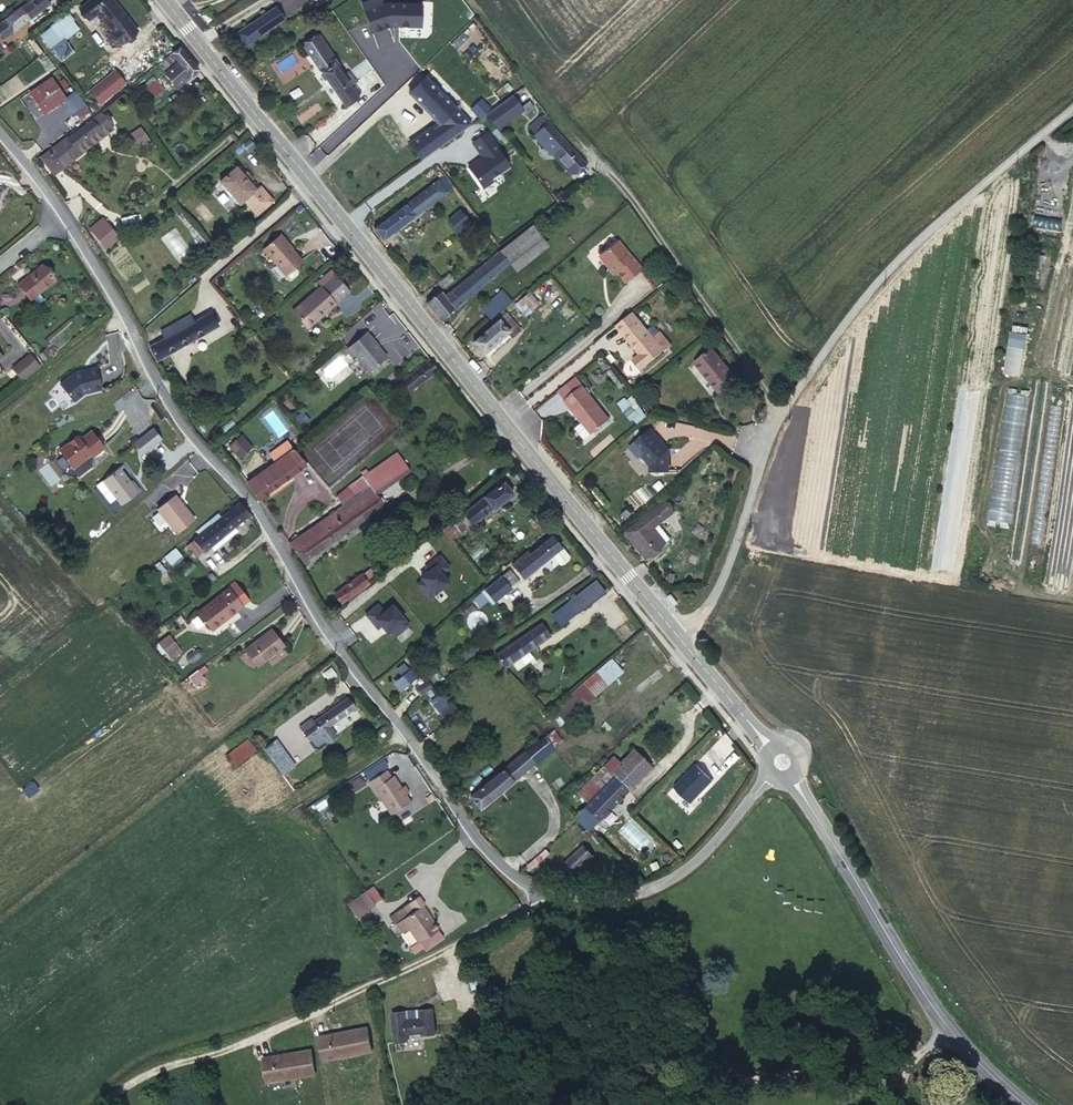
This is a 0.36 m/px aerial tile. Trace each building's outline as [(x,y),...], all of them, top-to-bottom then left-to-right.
[(49,3),(47,0),(26,0),(18,7),(19,9),(0,24),(0,34),(4,39),(49,3)] [(80,9),(89,19),(97,12),(113,32),(110,34),(111,39),(114,44),(119,45),(136,32),(112,0),(92,0),(80,9)] [(363,3),(374,34),(394,26),(424,28),(425,6),(386,5),(384,0),(372,0),(363,3)] [(285,19),(276,7),(237,33),(245,45),(285,19)] [(69,13),(40,33),(60,62),(75,52),(66,39),(80,29),(69,13)] [(211,20),(206,13),(202,15),(208,23),(211,20)] [(320,37),(305,47),(345,105),(357,96),(350,86),(356,82),(348,72),(346,74),(320,37)] [(177,87),(198,70),(179,46),(172,52),(179,61),(165,73),(177,87)] [(114,71),(90,92),(99,103),(124,83),(114,71)] [(438,122),(452,137),(471,124),(425,76),(409,92),(438,122)] [(44,113),(64,100),(66,98),(51,77),(38,87),(37,86),(29,91),(44,113)] [(150,99),(163,89),(156,80),(143,90),(150,99)] [(78,120),(90,112),(75,92),(66,98),(64,100),(75,115),(74,115),(78,120)] [(513,95),(485,115),(497,128),(523,110),(521,107),(513,95)] [(115,102),(101,113),(112,127),(127,116),(115,102)] [(521,107),(523,110),(525,113),(533,107),(529,102),(521,107)] [(112,127),(101,113),(68,138),(59,144),(49,152),(50,153),(43,159),(52,172),(104,134),(112,127)] [(556,151),(574,171),(584,162),(542,117),(534,124),(540,129),(534,134),(545,147),(551,153),(552,155),(556,151)] [(432,152),(452,137),(438,122),(419,135),(432,152)] [(493,181),(491,179),(510,166),(499,151),(500,150),(487,132),(472,142),(485,160),(481,163),(475,162),(468,167),(484,188),(493,181)] [(148,145),(140,133),(128,141),(136,153),(148,145)] [(105,136),(104,134),(52,172),(43,159),(50,153),(49,152),(59,144),(57,142),(39,157),(53,175),(105,136)] [(421,159),(432,152),(419,135),(409,142),(421,159)] [(551,153),(545,147),(539,152),(545,159),(551,153)] [(570,174),(574,171),(556,151),(552,155),(570,174)] [(256,189),(236,166),(219,180),(239,203),(243,200),(256,215),(272,200),(260,185),(256,189)] [(414,216),(452,188),(444,176),(406,204),(375,228),(383,240),(414,216)] [(226,207),(233,199),(219,188),(213,196),(226,207)] [(460,210),(448,220),(458,231),(469,222),(460,210)] [(122,223),(115,214),(106,220),(114,230),(122,223)] [(111,229),(104,219),(91,230),(99,239),(111,229)] [(511,263),(542,238),(532,225),(501,250),(511,263)] [(117,236),(111,229),(99,239),(105,246),(117,236)] [(288,244),(280,234),(264,248),(277,263),(276,264),(286,275),(287,274),(295,267),(302,261),(287,244),(288,244)] [(618,241),(601,255),(601,258),(607,266),(608,266),(610,268),(609,269),(613,274),(616,271),(625,283),(642,270),(632,258),(631,258),(618,241)] [(485,262),(495,274),(508,263),(499,251),(485,262)] [(427,302),(441,320),(495,274),(485,262),(445,295),(441,290),(427,302)] [(20,287),(25,293),(30,299),(54,280),(41,265),(18,284),(20,287)] [(295,267),(287,274),(290,278),(293,278),(298,273),(298,270),(295,267)] [(327,281),(334,275),(330,271),(318,282),(321,286),(327,281)] [(438,282),(442,288),(454,280),(450,274),(438,282)] [(334,275),(327,281),(341,298),(349,292),(334,275)] [(341,298),(327,281),(321,286),(292,311),(305,326),(316,316),(318,319),(341,298)] [(18,297),(25,293),(20,287),(14,292),(18,297)] [(500,291),(487,303),(496,314),(509,302),(500,291)] [(539,303),(529,292),(521,299),(532,310),(539,303)] [(496,314),(487,303),(481,308),(491,319),(496,314)] [(512,308),(505,313),(516,325),(515,326),(519,331),(526,324),(512,308)] [(505,313),(503,311),(497,316),(499,319),(505,313)] [(182,329),(178,322),(161,331),(165,338),(150,347),(156,360),(218,325),(211,312),(194,322),(182,329)] [(516,325),(505,313),(499,319),(473,341),(484,354),(515,326),(516,325)] [(633,313),(616,326),(639,355),(632,361),(640,371),(664,352),(653,338),(633,313)] [(190,315),(178,322),(182,329),(194,322),(190,315)] [(273,316),(265,324),(270,330),(279,323),(273,316)] [(1019,378),(1026,335),(1009,332),(1002,375),(1019,378)] [(355,355),(369,371),(386,357),(366,333),(346,350),(352,358),(355,355)] [(660,333),(653,338),(664,352),(668,348),(670,345),(660,333)] [(38,354),(44,360),(50,355),(45,349),(38,354)] [(713,349),(695,363),(718,393),(736,379),(713,349)] [(40,365),(30,354),(12,369),(22,380),(40,365)] [(437,370),(429,360),(405,379),(412,389),(437,370)] [(102,389),(96,368),(74,374),(61,384),(74,402),(86,392),(91,391),(91,392),(102,389)] [(583,387),(565,401),(583,423),(584,422),(594,434),(610,421),(583,387)] [(987,524),(1010,527),(1030,397),(1006,393),(987,524)] [(633,406),(626,411),(632,420),(639,415),(633,406)] [(592,435),(594,434),(584,422),(583,423),(592,435)] [(161,439),(152,428),(135,442),(143,453),(161,439)] [(105,447),(92,430),(81,439),(78,435),(59,449),(73,467),(91,454),(95,454),(105,447)] [(651,430),(630,447),(636,455),(641,455),(649,465),(649,472),(668,472),(668,450),(651,430)] [(240,458),(252,447),(242,435),(229,445),(240,458)] [(275,462),(247,482),(259,499),(306,465),(288,442),(270,455),(275,462)] [(397,452),(336,496),(342,505),(334,511),(333,510),(328,513),(329,515),(289,542),(303,562),(384,505),(376,494),(410,470),(397,452)] [(131,485),(125,477),(126,476),(119,467),(103,480),(122,504),(139,491),(133,483),(131,485)] [(459,517),(468,528),(472,524),(472,525),(493,509),(513,494),(504,482),(463,513),(459,517)] [(194,519),(175,495),(157,509),(176,533),(194,519)] [(656,521),(659,524),(674,512),(664,501),(625,532),(647,558),(666,542),(665,540),(657,531),(654,533),(648,527),(656,521)] [(204,552),(250,515),(239,502),(221,517),(218,513),(208,521),(211,525),(194,539),(194,540),(187,545),(197,557),(204,551),(204,552)] [(159,530),(166,524),(159,513),(151,519),(159,530)] [(433,553),(468,528),(459,517),(425,543),(433,553)] [(669,537),(659,524),(656,521),(648,527),(654,533),(657,531),(665,540),(669,537)] [(527,550),(512,562),(524,578),(553,554),(561,547),(552,536),(530,553),(527,550)] [(561,547),(553,554),(559,563),(563,563),(568,560),(568,556),(561,547)] [(168,553),(170,572),(188,570),(186,552),(168,553)] [(426,567),(429,571),(429,575),(423,580),(417,584),(429,598),(449,582),(442,574),(449,567),(440,556),(426,567)] [(362,574),(368,584),(377,577),(371,568),(362,574)] [(119,586),(126,580),(118,569),(111,575),(119,586)] [(492,584),(502,596),(520,582),(510,570),(492,584)] [(341,603),(368,584),(362,574),(334,593),(341,603)] [(597,580),(569,601),(578,613),(606,592),(597,580)] [(494,602),(502,596),(492,584),(485,590),(494,602)] [(243,606),(229,588),(198,612),(212,630),(243,606)] [(577,613),(569,602),(558,609),(566,620),(577,613)] [(377,628),(381,625),(385,626),(389,631),(394,637),(408,625),(392,605),(383,612),(377,605),(366,614),(377,628)] [(541,622),(495,655),(504,667),(550,635),(541,622)] [(284,646),(271,629),(245,649),(257,666),(284,646)] [(163,650),(174,641),(169,635),(158,643),(163,650)] [(181,650),(174,641),(163,650),(170,659),(181,650)] [(609,661),(573,692),(584,705),(620,673),(609,661)] [(403,676),(396,682),(401,689),(417,676),(411,669),(410,670),(404,664),(397,669),(403,676)] [(433,687),(428,680),(415,689),(420,695),(433,687)] [(440,712),(451,703),(442,691),(431,700),(440,712)] [(584,705),(573,692),(553,708),(565,721),(584,705)] [(354,708),(347,698),(302,730),(310,740),(319,734),(325,742),(335,735),(329,726),(354,708)] [(553,730),(544,737),(553,747),(562,740),(553,730)] [(524,752),(470,796),(480,808),(521,774),(553,747),(544,737),(525,753),(524,752)] [(264,749),(283,775),(295,766),(276,740),(264,749)] [(626,757),(644,774),(652,766),(634,749),(626,757)] [(569,801),(580,811),(613,776),(610,774),(620,763),(613,756),(569,801)] [(580,811),(575,816),(589,830),(644,774),(626,757),(620,763),(610,774),(613,776),(580,811)] [(712,780),(696,764),(674,787),(690,803),(712,780)] [(401,788),(393,776),(391,777),(386,770),(370,781),(391,814),(410,802),(405,795),(409,792),(404,785),(401,788)] [(563,865),(573,876),(594,856),(583,846),(563,865)] [(546,848),(524,868),(527,872),(550,852),(546,848)] [(366,891),(348,904),(357,917),(375,904),(366,891)] [(420,942),(438,929),(432,921),(430,922),(419,907),(424,904),(419,896),(391,915),(403,932),(409,928),(419,941),(410,948),(414,954),(423,947),(420,942)] [(432,921),(422,905),(419,907),(430,922),(432,921)] [(438,929),(420,942),(426,950),(444,937),(438,929)] [(408,1010),(395,1011),(397,1041),(410,1040),(409,1033),(424,1032),(424,1035),(437,1034),(435,1008),(422,1009),(423,1018),(408,1019),(408,1010)] [(319,1035),(323,1063),(374,1056),(370,1029),(319,1035)] [(263,1086),(318,1077),(314,1051),(259,1059),(263,1086)]
